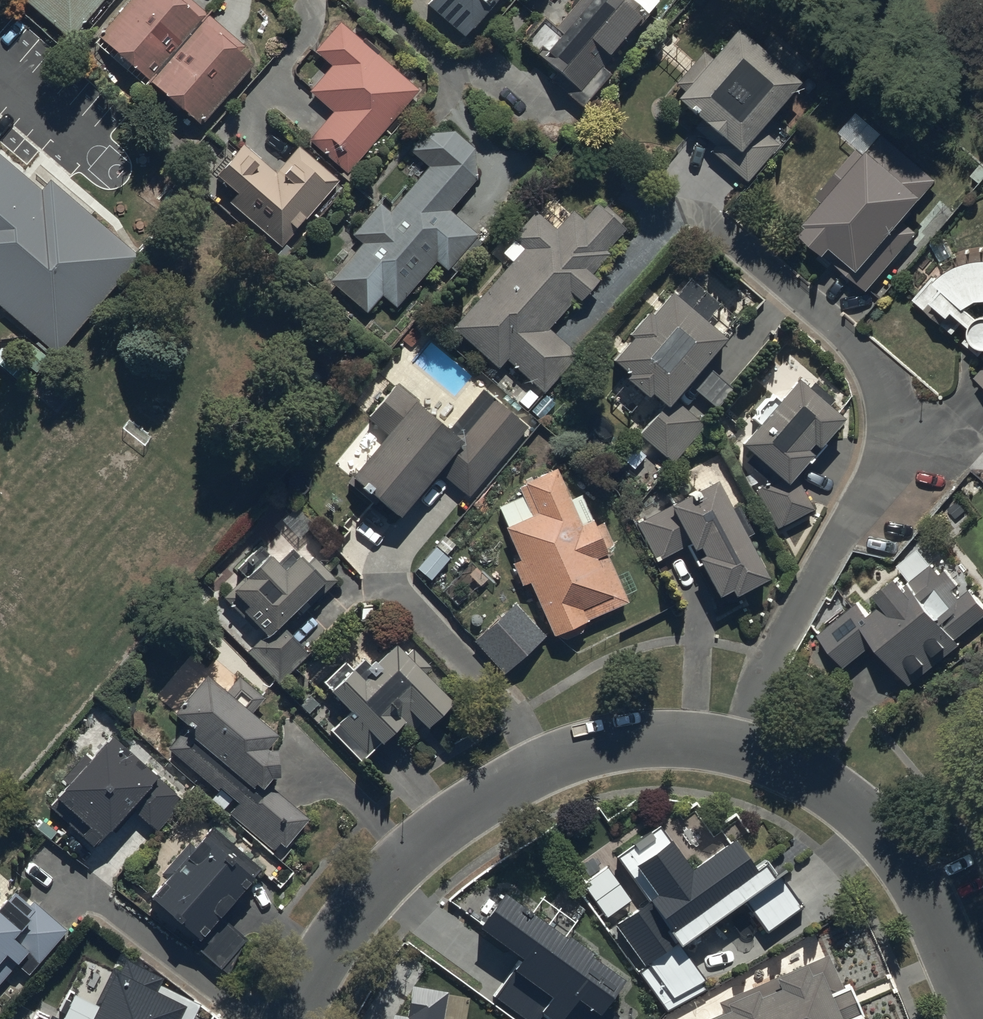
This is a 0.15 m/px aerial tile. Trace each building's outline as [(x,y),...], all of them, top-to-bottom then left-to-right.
[(67,45),(106,0),(17,0),(67,45)] [(94,47),(147,92),(149,88),(201,132),(252,70),(239,58),(244,50),(187,0),(134,0),(94,47)] [(425,9),(467,46),(507,0),(433,0),(425,9)] [(613,0),(582,0),(553,33),(561,41),(539,66),(554,80),(551,84),(589,118),(601,104),(596,99),(611,82),(600,72),(661,3),(658,0),(626,0),(625,1),(623,0),(618,5),(613,0)] [(358,45),(339,27),(314,56),(331,71),(308,96),(332,118),(307,144),(342,177),(341,178),(349,186),(359,176),(353,170),(418,96),(377,58),(380,55),(364,39),(358,45)] [(799,92),(735,37),(712,64),(703,56),(666,100),(700,130),(695,135),(715,152),(709,159),(745,189),(779,149),(763,135),(799,92)] [(939,185),(855,115),(836,138),(854,153),(815,200),(828,210),(800,243),(827,265),(831,261),(869,293),(918,234),(909,227),(926,206),(923,204),(939,185)] [(360,247),(328,284),(366,318),(381,300),(395,312),(437,265),(453,279),(483,246),(477,241),(478,239),(448,212),(476,180),(474,152),(435,122),(410,155),(429,169),(390,217),(379,208),(353,239),(360,247)] [(337,185),(296,150),(275,177),(241,148),(213,181),(234,199),(224,211),(284,262),(290,254),(283,248),(337,185)] [(57,364),(142,265),(51,187),(43,197),(0,160),(0,316),(57,364)] [(574,302),(581,307),(598,287),(591,280),(609,258),(607,256),(624,234),(619,230),(623,225),(605,209),(602,212),(597,208),(583,225),(571,215),(555,234),(534,217),(511,243),(523,254),(454,333),(500,371),(505,364),(544,398),(578,360),(547,333),(574,302)] [(910,292),(951,326),(958,318),(968,326),(960,336),(977,351),(982,345),(982,346),(982,254),(981,254),(979,254),(976,255),(973,255),(970,256),(968,256),(965,257),(962,258),(960,259),(957,260),(955,261),(952,263),(950,264),(948,266),(946,268),(943,270),(941,271),(940,273),(938,276),(930,269),(910,292)] [(613,369),(629,383),(612,403),(629,417),(642,402),(650,409),(653,406),(663,414),(638,441),(672,471),(705,433),(676,407),(690,391),(717,414),(733,396),(706,373),(726,349),(718,342),(733,325),(689,287),(673,305),(672,304),(652,325),(650,323),(630,346),(632,348),(613,369)] [(971,372),(982,382),(982,357),(971,372)] [(440,479),(467,504),(530,434),(486,394),(449,435),(399,390),(369,424),(389,442),(351,487),(397,527),(440,479)] [(798,484),(813,466),(807,461),(813,455),(819,460),(845,430),(828,415),(835,406),(814,390),(808,398),(797,390),(742,455),(749,463),(746,468),(769,489),(756,496),(775,535),(815,516),(798,484)] [(667,505),(634,522),(655,562),(685,546),(715,603),(729,595),(733,602),(767,584),(715,484),(669,509),(667,505)] [(313,558),(306,565),(290,550),(276,564),(258,547),(237,570),(244,577),(224,598),(262,634),(246,652),(280,684),(309,653),(283,630),(325,586),(329,590),(338,580),(313,558)] [(982,612),(982,607),(968,588),(957,597),(951,589),(957,584),(943,566),(936,572),(929,562),(907,579),(910,583),(901,590),(896,583),(876,598),(881,605),(867,616),(857,604),(816,635),(841,666),(871,643),(908,685),(957,641),(953,636),(982,612)] [(401,657),(392,649),(369,671),(359,661),(350,671),(341,663),(318,688),(345,713),(327,732),(359,762),(374,746),(379,751),(402,726),(408,732),(417,723),(426,732),(451,705),(419,676),(428,666),(409,648),(401,657)] [(184,734),(165,755),(214,795),(209,803),(280,860),(309,824),(268,791),(279,788),(277,761),(267,761),(280,746),(250,720),(264,704),(238,682),(224,698),(206,683),(172,723),(184,734)] [(185,799),(110,737),(94,756),(87,750),(62,781),(69,786),(51,808),(86,837),(82,842),(96,854),(111,835),(116,840),(137,815),(158,832),(185,799)] [(169,885),(150,907),(226,976),(248,948),(222,924),(265,876),(217,831),(198,852),(191,845),(161,877),(169,885)] [(616,863),(648,908),(620,928),(649,969),(639,977),(669,1018),(671,1018),(708,992),(682,956),(748,908),(768,936),(802,912),(783,886),(787,883),(772,863),(750,879),(725,845),(687,873),(658,833),(616,863)] [(7,981),(20,993),(70,937),(34,905),(29,911),(15,899),(0,916),(0,989),(7,981)] [(718,1006),(724,1018),(863,1018),(850,990),(840,994),(826,961),(718,1006)] [(74,998),(65,1018),(195,1018),(199,1011),(160,993),(164,984),(122,965),(118,974),(113,971),(96,1008),(74,998)]
